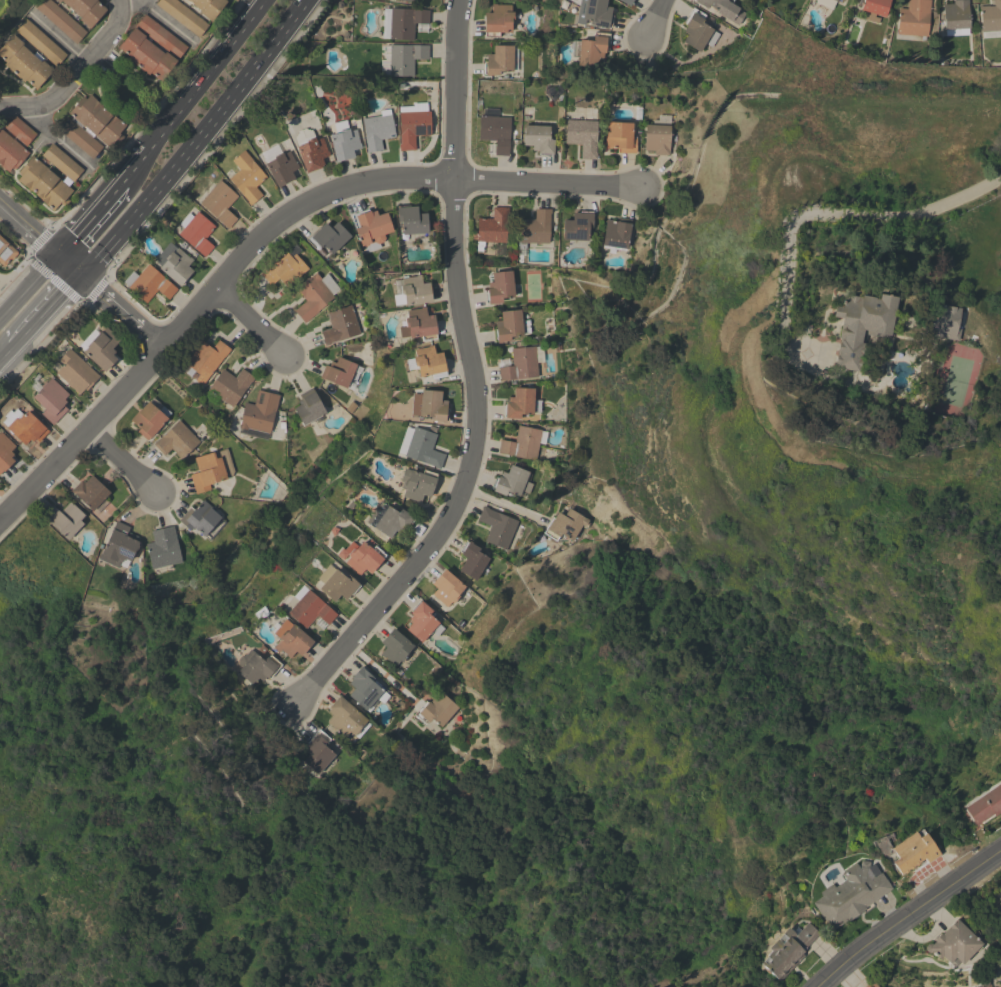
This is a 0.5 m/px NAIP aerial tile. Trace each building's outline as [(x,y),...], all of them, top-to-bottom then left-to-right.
[(35,7),(41,0),(52,0),(86,31),(75,43),(35,7)] [(80,17),(61,0),(96,0),(106,9),(89,29),(78,19),(80,17)] [(155,4),(158,0),(176,0),(207,24),(198,37),(155,4)] [(200,10),(187,0),(226,0),(227,1),(222,7),(221,6),(210,21),(199,12),(200,10)] [(575,23),(579,0),(606,0),(605,6),(611,7),(609,14),(612,15),(610,27),(607,27),(607,28),(602,28),(602,27),(588,24),(589,20),(584,20),(583,24),(575,23)] [(706,8),(694,0),(733,0),(731,4),(745,13),(737,25),(731,21),(731,22),(715,12),(716,11),(708,5),(706,8)] [(859,8),(862,0),(889,0),(884,16),(875,13),(874,16),(879,18),(877,23),(863,19),(864,15),(859,13),(860,9),(859,8)] [(906,8),(907,0),(930,0),(929,14),(928,14),(927,36),(896,33),(898,8),(906,8)] [(953,3),(952,0),(968,0),(968,4),(967,5),(969,27),(968,27),(968,34),(945,35),(945,28),(944,28),(942,4),(953,3)] [(993,5),(993,0),(1000,0),(1000,36),(982,38),(982,31),(980,31),(979,5),(988,5),(993,5)] [(498,31),(498,36),(485,36),(485,31),(484,31),(484,12),(491,12),(491,3),(496,3),(496,4),(510,4),(510,10),(513,10),(513,12),(514,12),(513,20),(511,20),(511,31),(498,31)] [(692,7),(705,15),(701,21),(712,28),(712,29),(719,34),(711,46),(704,42),(699,51),(682,40),(687,33),(683,30),(686,25),(684,25),(685,23),(683,22),(692,7)] [(426,31),(415,31),(416,23),(414,23),(413,41),(382,39),(384,9),(391,9),(391,8),(429,11),(428,24),(427,24),(426,31)] [(187,46),(165,75),(161,81),(153,74),(149,71),(147,74),(127,58),(129,55),(124,51),(124,52),(117,47),(144,13),(187,46)] [(66,54),(55,66),(15,30),(25,18),(66,54)] [(570,56),(572,40),(579,40),(579,39),(588,39),(588,32),(594,32),(594,31),(609,32),(607,51),(605,50),(605,52),(603,52),(602,57),(597,57),(596,66),(577,65),(577,57),(570,56)] [(1,57),(0,58),(0,47),(12,33),(23,43),(21,45),(32,54),(35,51),(43,59),(42,60),(52,69),(40,83),(41,84),(36,89),(30,84),(25,79),(23,81),(3,64),(5,61),(1,57)] [(428,58),(413,58),(413,75),(389,75),(389,73),(380,72),(380,59),(385,59),(385,45),(389,45),(389,44),(428,45),(428,58)] [(517,70),(499,70),(499,74),(490,74),(489,75),(486,75),(486,74),(483,74),(483,62),(486,62),(486,53),(492,53),(492,45),(513,45),(517,45),(517,70)] [(60,131),(73,117),(68,112),(82,95),(86,98),(89,94),(125,124),(118,133),(119,134),(108,147),(94,134),(91,137),(102,146),(92,158),(60,131)] [(413,102),(427,102),(427,110),(430,110),(430,134),(414,135),(415,149),(399,150),(399,143),(400,143),(398,106),(413,105),(413,102)] [(380,115),(379,110),(388,108),(389,114),(391,114),(395,136),(380,139),(382,149),(366,152),(365,147),(366,147),(361,118),(380,115)] [(486,153),(487,144),(495,144),(495,140),(478,139),(479,115),(481,116),(482,108),(497,109),(497,116),(509,117),(508,155),(494,154),(486,153)] [(643,149),(644,122),(651,122),(652,118),(657,118),(657,113),(670,114),(669,142),(671,142),(671,147),(668,147),(668,154),(653,153),(653,149),(644,149),(643,149)] [(36,134),(25,146),(4,127),(14,115),(36,134)] [(597,120),(595,150),(596,150),(596,153),(596,159),(580,158),(581,144),(565,143),(566,119),(597,120)] [(631,137),(636,137),(635,153),(617,152),(617,147),(604,147),(604,135),(605,135),(606,121),(632,122),(631,137)] [(338,122),(339,124),(346,122),(347,128),(348,128),(349,130),(356,129),(359,143),(360,142),(361,147),(352,149),(354,156),(335,161),(329,134),(335,133),(333,123),(338,122)] [(549,125),(549,139),(553,139),(553,153),(551,153),(551,155),(539,154),(539,153),(537,153),(537,150),(531,150),(532,145),(522,144),(523,124),(549,125)] [(306,172),(296,146),(297,145),(294,136),(296,135),(295,133),(298,133),(297,130),(306,127),(306,129),(308,128),(308,130),(311,129),(315,139),(326,135),(328,141),(324,143),(327,151),(328,150),(329,155),(321,158),(323,164),(320,165),(320,167),(306,172)] [(7,172),(0,166),(1,164),(0,163),(0,129),(12,139),(13,138),(29,152),(14,169),(11,167),(7,172)] [(82,169),(72,181),(41,154),(51,142),(82,169)] [(296,163),(298,167),(291,171),(294,178),(277,187),(265,163),(266,162),(260,152),(269,147),(268,146),(275,142),(281,152),(282,151),(283,154),(289,150),(296,163)] [(266,177),(255,186),(262,194),(249,205),(247,202),(248,201),(228,178),(239,169),(231,160),(243,149),(266,177)] [(72,190),(66,197),(69,200),(63,206),(59,202),(52,210),(45,203),(41,199),(41,200),(38,198),(40,196),(37,194),(36,195),(30,190),(29,190),(27,188),(27,187),(24,185),(23,185),(16,179),(20,175),(17,172),(32,155),(72,190)] [(237,195),(226,208),(237,218),(228,228),(196,199),(216,176),(237,195)] [(416,205),(417,213),(426,212),(428,232),(413,233),(413,238),(403,239),(403,234),(402,234),(401,221),(397,221),(396,207),(416,205)] [(492,218),(492,206),(509,207),(508,211),(508,212),(507,212),(506,242),(484,241),(483,246),(482,246),(482,250),(476,250),(476,241),(476,239),(471,238),(471,233),(476,233),(477,217),(492,218)] [(393,230),(383,234),(384,238),(382,241),(378,243),(373,241),(369,242),(368,244),(363,246),(361,245),(350,214),(367,208),(368,211),(370,210),(371,211),(376,210),(377,215),(386,211),(393,230)] [(525,242),(525,248),(517,247),(517,241),(518,241),(519,218),(534,219),(535,208),(551,208),(550,213),(550,212),(548,243),(525,242)] [(178,224),(188,212),(192,216),(197,211),(215,226),(204,238),(213,246),(204,256),(178,233),(182,228),(178,224)] [(563,219),(571,219),(572,212),(579,212),(579,211),(591,211),(591,213),(592,213),(592,227),(588,227),(587,240),(562,239),(563,219)] [(602,244),(605,218),(616,220),(617,216),(631,218),(630,226),(631,226),(630,231),(629,231),(627,248),(602,244)] [(320,227),(325,222),(330,227),(336,221),(350,235),(332,253),(322,244),(320,246),(319,246),(316,249),(306,238),(318,226),(320,227)] [(14,249),(0,264),(0,236),(8,243),(7,243),(14,249)] [(176,248),(177,247),(189,257),(190,257),(193,259),(187,265),(193,270),(179,286),(159,267),(160,265),(155,261),(157,259),(154,258),(169,241),(176,248)] [(308,268),(286,287),(279,278),(270,285),(271,286),(269,288),(268,286),(269,284),(260,273),(267,267),(281,255),(277,250),(280,247),(284,251),(294,243),(300,250),(296,254),(308,268)] [(167,298),(157,289),(145,302),(128,286),(123,281),(132,270),(137,275),(148,263),(177,288),(167,298)] [(514,296),(501,297),(502,302),(488,304),(488,302),(485,302),(484,290),(487,290),(486,287),(487,287),(487,282),(492,281),(491,272),(511,270),(514,296)] [(339,288),(331,294),(334,297),(317,310),(317,311),(304,322),(294,310),(305,300),(295,287),(306,279),(314,273),(313,273),(315,271),(320,278),(327,273),(339,288)] [(394,286),(393,286),(392,279),(416,276),(416,275),(420,274),(422,283),(429,282),(432,301),(405,305),(404,304),(394,305),(393,294),(395,294),(394,286)] [(840,338),(838,337),(842,317),(832,316),(834,305),(841,306),(843,294),(846,295),(846,293),(861,296),(861,294),(874,297),(874,298),(878,299),(879,293),(897,296),(889,335),(889,334),(888,338),(866,334),(864,346),(863,355),(861,354),(861,358),(862,359),(861,366),(860,365),(859,371),(835,366),(836,365),(834,365),(840,338)] [(926,334),(932,302),(959,307),(956,328),(960,329),(957,340),(926,334)] [(359,333),(329,343),(330,344),(325,345),(320,331),(331,327),(326,312),(350,304),(359,333)] [(400,319),(398,319),(398,313),(406,311),(406,310),(420,308),(420,307),(425,306),(426,315),(434,314),(436,333),(435,333),(436,338),(422,340),(421,335),(409,337),(409,336),(400,337),(398,326),(401,326),(400,319)] [(523,335),(509,336),(510,340),(501,341),(502,342),(497,342),(497,341),(494,341),(493,329),(495,328),(494,320),(501,320),(500,311),(520,309),(523,335)] [(78,345),(94,328),(98,332),(100,330),(100,331),(105,326),(119,339),(111,348),(114,351),(112,354),(116,358),(104,371),(82,351),(83,350),(78,345)] [(184,363),(201,340),(211,348),(218,339),(230,349),(224,356),(201,385),(193,379),(198,373),(184,363)] [(407,370),(405,360),(413,358),(413,356),(415,356),(414,349),(428,346),(428,345),(432,344),(434,353),(441,351),(446,370),(445,371),(446,375),(432,378),(431,374),(419,376),(417,368),(407,370)] [(499,380),(498,366),(512,365),(510,348),(535,345),(535,346),(541,345),(542,361),(536,362),(538,376),(499,380)] [(99,376),(85,390),(83,388),(78,394),(55,372),(57,370),(54,368),(58,364),(60,366),(63,364),(58,359),(68,347),(99,376)] [(356,363),(356,365),(362,367),(359,373),(358,373),(354,383),(355,384),(353,389),(346,387),(319,377),(324,364),(329,365),(331,360),(335,362),(338,356),(356,363)] [(215,404),(204,396),(208,390),(207,389),(222,368),(235,377),(241,368),(254,376),(251,381),(250,381),(245,388),(232,407),(219,398),(215,404)] [(30,385),(34,381),(32,379),(37,373),(40,376),(35,381),(41,387),(42,386),(41,385),(44,381),(46,382),(50,377),(68,394),(63,398),(66,401),(62,404),(67,409),(52,424),(41,413),(45,409),(32,397),(37,392),(30,385)] [(325,412),(314,418),(315,419),(308,423),(308,422),(302,425),(293,408),(299,404),(297,400),(301,397),(299,394),(311,387),(325,412)] [(533,388),(533,399),(540,400),(540,412),(533,411),(532,414),(520,413),(520,418),(505,417),(505,416),(503,416),(504,404),(505,404),(505,402),(508,402),(508,396),(513,397),(513,387),(533,388)] [(275,412),(274,412),(268,437),(238,430),(239,427),(241,415),(244,401),(253,404),(257,389),(279,395),(275,412)] [(413,393),(420,393),(421,389),(441,390),(440,399),(446,400),(446,408),(448,408),(447,420),(445,420),(445,422),(440,422),(440,420),(432,420),(432,416),(411,414),(413,393)] [(170,412),(166,416),(167,417),(150,437),(147,440),(136,431),(139,428),(129,419),(137,410),(139,412),(152,397),(170,412)] [(2,422),(6,418),(4,416),(9,410),(11,412),(15,408),(21,414),(23,413),(23,414),(27,410),(48,431),(38,441),(35,438),(32,441),(30,438),(24,444),(6,427),(6,426),(2,422)] [(199,441),(198,442),(199,444),(194,448),(193,447),(181,459),(171,448),(164,455),(153,443),(160,436),(161,436),(178,419),(199,441)] [(535,460),(497,452),(500,439),(514,442),(517,424),(546,430),(544,443),(538,442),(535,460)] [(397,451),(405,426),(412,429),(413,426),(436,434),(431,449),(445,454),(439,469),(434,467),(434,466),(403,455),(404,454),(397,451)] [(2,470),(0,472),(0,431),(15,445),(10,450),(13,453),(10,457),(14,460),(3,472),(2,470)] [(231,476),(226,477),(226,478),(208,484),(210,489),(195,493),(189,474),(198,471),(194,457),(213,451),(213,452),(227,448),(233,471),(231,476)] [(525,480),(532,483),(528,493),(521,490),(519,495),(507,491),(505,495),(492,490),(493,488),(491,487),(495,476),(497,477),(498,475),(500,476),(502,471),(506,472),(510,464),(529,471),(525,480)] [(404,489),(402,488),(402,487),(401,487),(403,481),(400,480),(404,467),(421,473),(423,469),(437,473),(435,478),(436,478),(430,496),(423,494),(420,502),(415,501),(416,500),(402,495),(404,489)] [(109,492),(92,510),(71,490),(81,479),(83,482),(91,474),(109,492)] [(224,522),(208,540),(193,527),(190,530),(178,520),(190,506),(193,509),(202,499),(211,506),(210,508),(220,517),(219,518),(224,522)] [(84,515),(80,520),(83,523),(67,539),(43,516),(53,505),(59,511),(70,500),(84,515)] [(380,500),(398,512),(401,508),(413,517),(404,530),(402,528),(399,533),(395,531),(390,538),(366,521),(380,500)] [(488,507),(487,508),(518,520),(506,549),(484,540),(490,525),(477,520),(482,505),(488,507)] [(552,517),(553,518),(557,511),(563,515),(568,507),(584,518),(585,517),(588,519),(584,526),(582,524),(572,540),(561,533),(559,537),(558,536),(556,541),(542,532),(552,517)] [(129,526),(127,531),(139,537),(137,541),(138,542),(137,545),(138,545),(136,550),(135,550),(130,561),(129,560),(126,567),(120,564),(118,568),(104,562),(102,563),(99,562),(97,560),(97,558),(96,558),(99,552),(101,553),(105,543),(103,542),(104,539),(106,540),(116,520),(129,526)] [(181,561),(151,568),(145,543),(153,541),(151,530),(173,525),(181,561)] [(349,556),(348,555),(348,554),(347,554),(343,559),(336,554),(341,547),(344,549),(351,540),(358,546),(362,540),(370,547),(373,544),(374,545),(385,554),(382,558),(383,558),(370,573),(364,568),(359,575),(355,572),(356,571),(344,562),(349,556)] [(489,567),(484,576),(480,573),(475,580),(458,570),(466,557),(465,556),(462,561),(457,559),(461,552),(459,551),(465,540),(467,541),(468,540),(471,542),(471,543),(479,548),(477,551),(488,558),(485,564),(489,567)] [(328,564),(335,569),(345,577),(348,574),(358,584),(359,585),(351,594),(350,594),(345,599),(339,595),(333,601),(318,588),(323,583),(317,577),(328,564)] [(464,586),(457,594),(459,596),(453,603),(451,601),(446,606),(432,593),(436,588),(431,583),(444,568),(464,586)] [(298,600),(292,596),(302,584),(336,614),(327,624),(317,614),(305,628),(287,612),(298,600)] [(418,601),(419,602),(421,600),(432,610),(428,614),(443,627),(435,635),(430,631),(421,642),(406,629),(412,621),(408,618),(412,614),(410,612),(411,611),(410,610),(418,601)] [(313,641),(300,655),(295,651),(289,657),(285,654),(286,654),(281,649),(278,652),(272,647),(279,639),(278,638),(278,637),(272,632),(285,618),(291,624),(292,623),(313,641)] [(419,652),(405,668),(398,662),(395,666),(384,656),(383,656),(380,653),(385,647),(380,642),(392,627),(414,645),(412,647),(419,652)] [(241,666),(238,664),(237,659),(241,654),(245,655),(248,658),(253,652),(263,660),(266,656),(267,657),(270,654),(281,664),(269,677),(268,676),(266,678),(265,677),(262,680),(258,677),(251,684),(236,671),(241,666)] [(361,666),(363,668),(373,677),(370,679),(381,689),(383,687),(388,691),(387,693),(389,695),(383,702),(377,700),(377,701),(374,705),(372,705),(373,707),(368,712),(366,710),(365,710),(348,695),(354,688),(348,683),(352,679),(350,677),(361,666)] [(431,718),(428,722),(427,721),(424,724),(413,714),(425,700),(427,702),(428,701),(429,702),(433,697),(436,701),(443,693),(458,707),(441,726),(431,718)] [(367,719),(366,720),(370,724),(358,737),(354,734),(354,735),(350,731),(344,738),(339,733),(340,732),(330,724),(326,721),(332,715),(327,711),(330,708),(328,707),(339,695),(367,719)] [(303,761),(309,754),(303,749),(307,743),(307,742),(319,728),(330,738),(327,742),(325,746),(335,754),(318,774),(303,761)] [(962,807),(1000,779),(1000,810),(993,816),(991,813),(974,825),(962,807)] [(914,831),(916,833),(921,829),(939,853),(927,862),(924,858),(901,875),(891,861),(897,857),(891,848),(914,831)] [(874,862),(891,888),(864,907),(865,908),(847,920),(846,919),(831,930),(811,902),(821,895),(819,892),(835,880),(837,884),(844,879),(840,872),(854,862),(858,867),(858,866),(859,860),(868,861),(868,867),(874,862)] [(952,967),(940,955),(937,958),(931,952),(930,952),(926,952),(923,949),(924,946),(926,943),(931,943),(933,941),(932,939),(939,932),(940,934),(955,918),(980,943),(960,964),(958,961),(952,967)] [(787,926),(795,934),(806,922),(818,933),(805,946),(806,947),(803,950),(801,953),(803,955),(778,981),(759,962),(770,951),(767,947),(787,926)] [(872,979),(879,986),(863,986),(872,979)]
